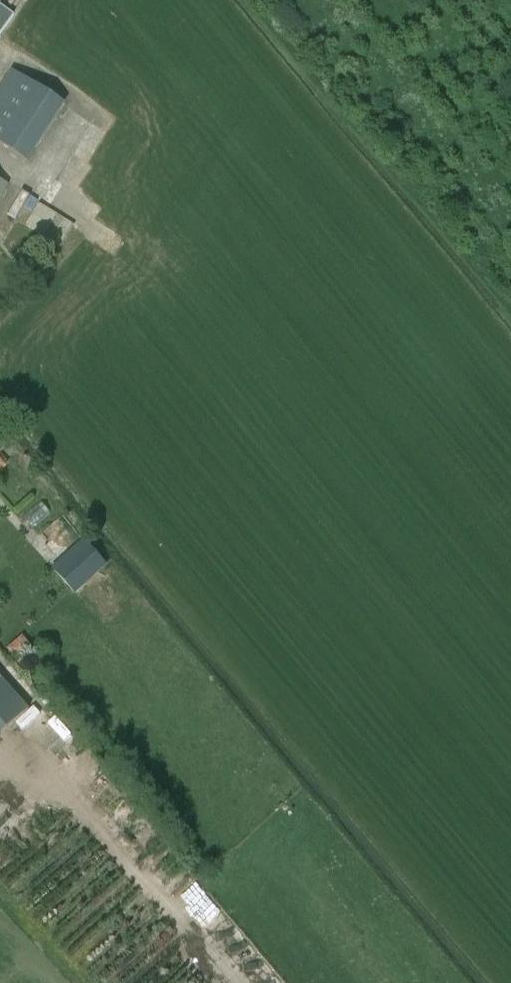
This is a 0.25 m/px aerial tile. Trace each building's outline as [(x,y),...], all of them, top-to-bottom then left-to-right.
[(9,13),(0,7),(0,27),(9,13)] [(0,88),(0,145),(27,163),(65,103),(12,69),(0,88)] [(10,185),(0,180),(0,202),(10,185)] [(44,200),(26,223),(53,244),(71,221),(44,200)] [(102,562),(84,542),(49,573),(68,593),(102,562)] [(29,710),(0,677),(0,736),(29,710)]
